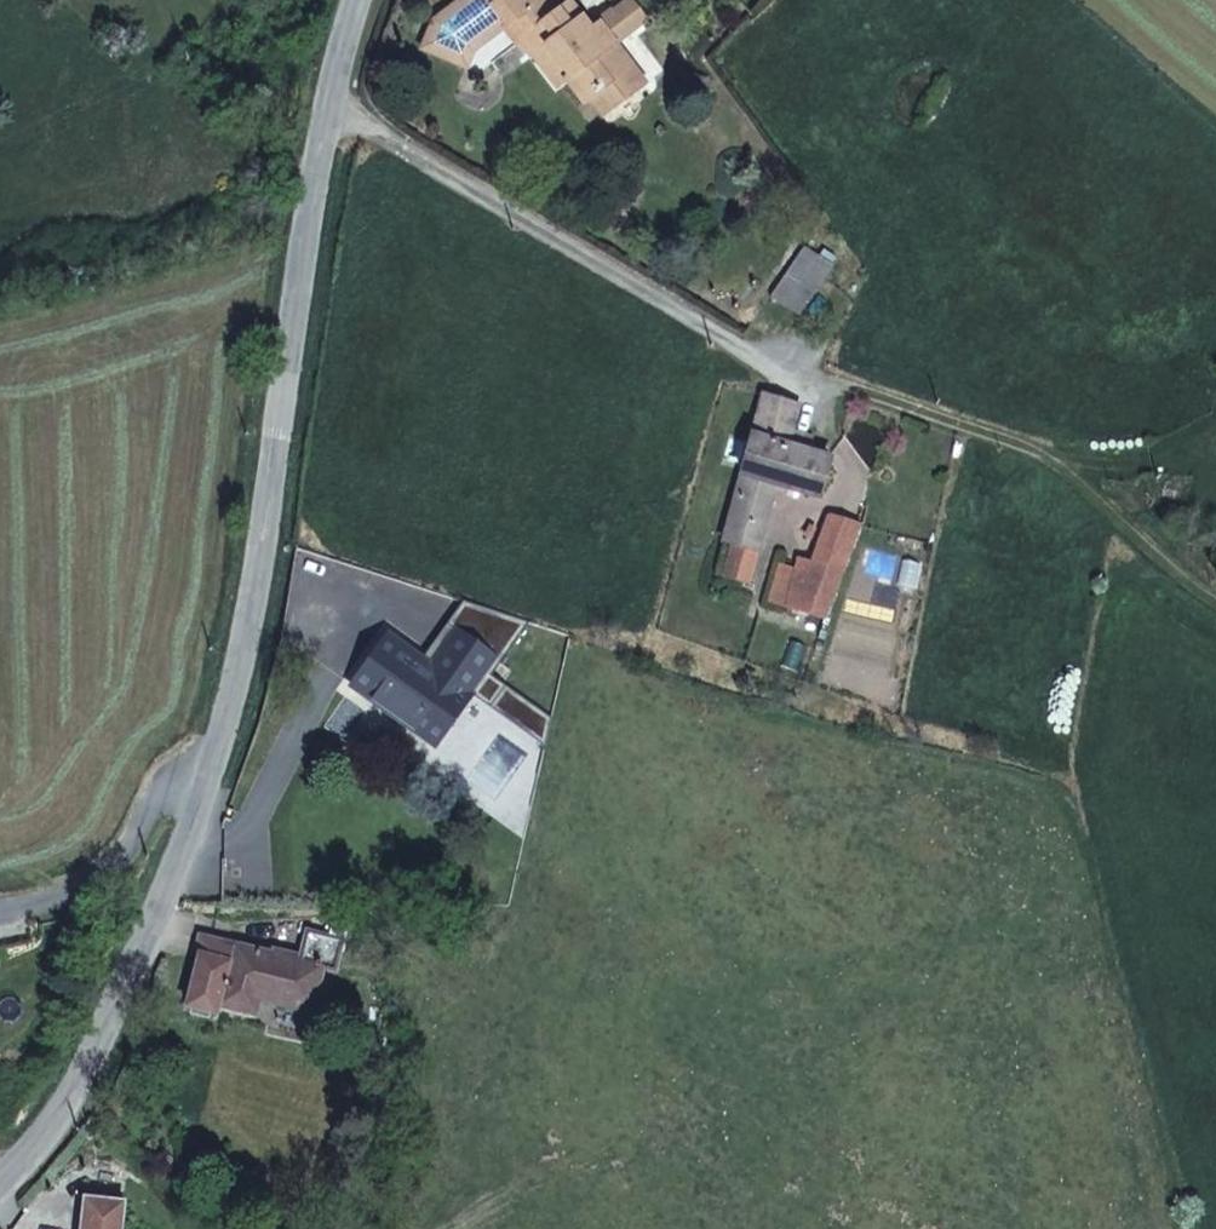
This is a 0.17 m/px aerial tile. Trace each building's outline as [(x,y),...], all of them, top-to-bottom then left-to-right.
[(442,26),(486,78),(521,42),(613,122),(650,73),(571,0),(477,0),(442,26)] [(852,466),(763,440),(720,570),(763,581),(784,493),(843,504),(852,466)] [(866,529),(835,517),(811,565),(783,563),(771,612),(837,628),(866,529)] [(435,660),(394,638),(351,690),(469,763),(504,722),(483,700),(511,664),(464,627),(435,660)] [(207,927),(191,997),(312,1025),(328,955),(207,927)] [(89,1202),(85,1228),(139,1228),(137,1201),(89,1202)]
